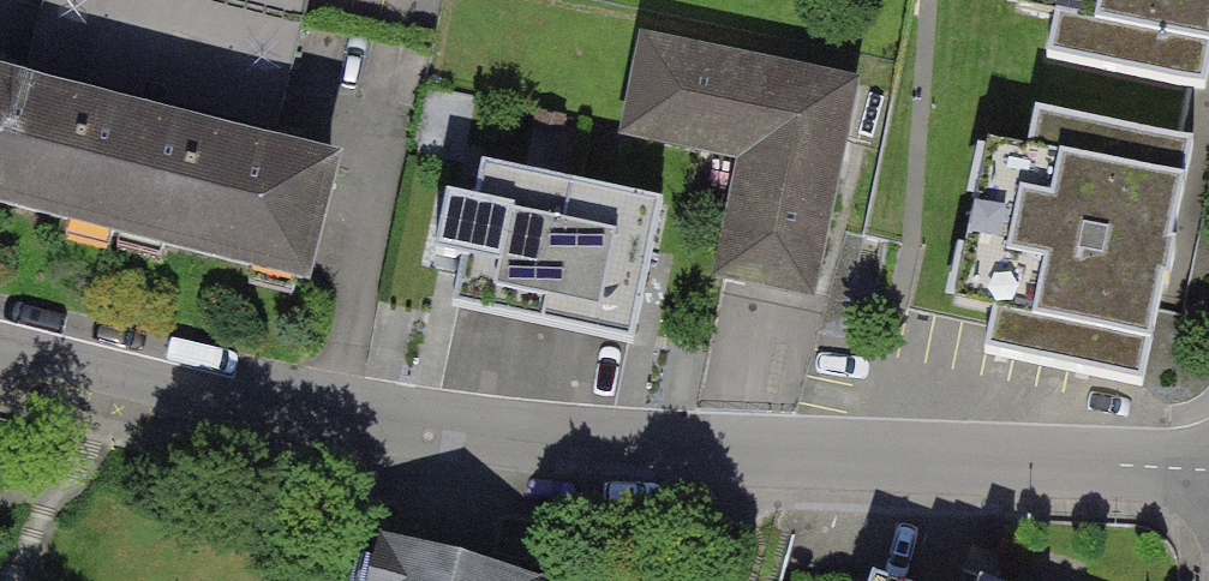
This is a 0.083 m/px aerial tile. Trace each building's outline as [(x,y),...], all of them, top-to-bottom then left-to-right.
[(308,0),(50,0),(36,73),(286,120),(308,0)] [(1208,75),(1208,0),(1026,0),(1018,39),(1208,79),(1208,75)] [(858,88),(635,41),(613,144),(734,169),(710,283),(812,305),(858,88)] [(115,263),(149,132),(0,94),(0,234),(115,263)] [(1141,378),(1188,163),(995,121),(948,336),(1141,378)] [(115,263),(305,311),(339,180),(149,132),(115,263)] [(444,316),(534,336),(565,198),(474,179),(444,316)] [(534,336),(625,356),(655,218),(565,198),(534,336)] [(379,555),(372,580),(469,580),(379,555)]
